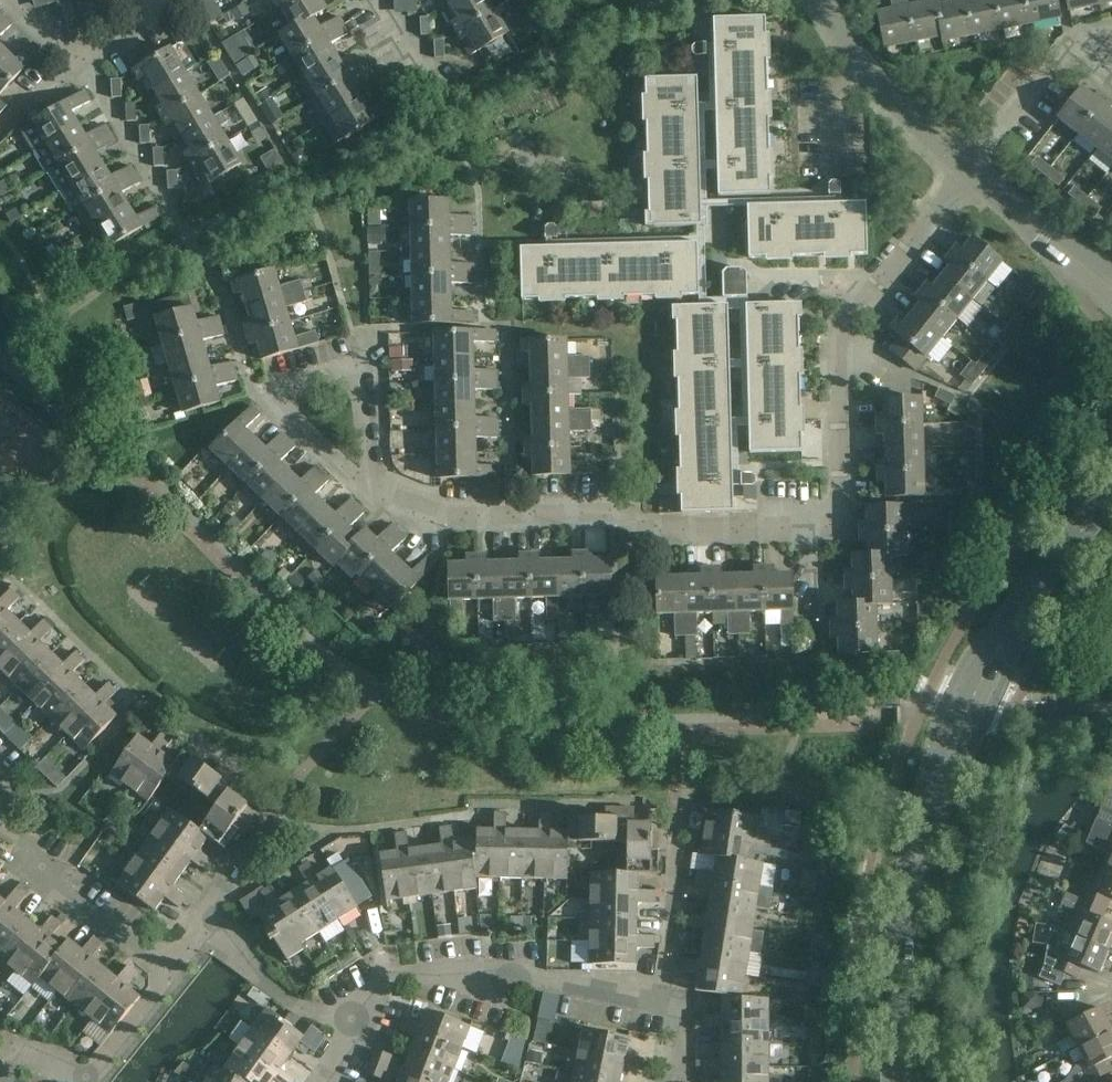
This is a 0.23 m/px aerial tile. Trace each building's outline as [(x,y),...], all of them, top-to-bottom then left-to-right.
[(281,7),(293,27),(294,28),(314,16),(327,8),(323,0),(293,0),(281,7)] [(407,14),(418,13),(417,0),(407,0),(407,14)] [(494,9),(489,0),(459,0),(448,6),(456,19),(450,24),(456,33),(494,9)] [(907,0),(898,0),(892,1),(893,9),(879,12),(886,48),(915,42),(907,0)] [(937,0),(921,0),(922,3),(909,6),(908,0),(907,0),(915,42),(943,36),(944,42),(945,41),(937,0)] [(945,41),(974,36),(967,0),(951,0),(951,3),(939,5),(938,0),(937,0),(945,41)] [(996,0),(967,0),(974,36),(1002,30),(996,0)] [(1026,0),(996,0),(1002,30),(1031,24),(1026,0)] [(1031,24),(1061,18),(1057,0),(1026,0),(1031,24)] [(1098,0),(1068,0),(1070,11),(1099,5),(1098,0)] [(61,6),(67,24),(77,21),(71,3),(61,6)] [(248,11),(244,4),(226,14),(230,21),(236,18),(237,21),(250,14),(248,11)] [(494,9),(456,33),(461,42),(468,38),(477,52),(509,33),(494,9)] [(292,56),(344,24),(339,17),(320,28),(314,16),(294,28),(293,27),(279,35),(292,56)] [(771,118),(766,118),(765,94),(770,94),(769,59),(764,59),(764,35),(769,35),(768,17),(716,18),(716,32),(721,32),(722,65),(717,65),(718,90),(722,90),(723,124),(719,124),(719,149),(724,149),(725,182),(720,182),(720,196),(773,194),(772,164),(767,164),(766,152),(772,152),(771,118)] [(11,24),(4,18),(0,22),(0,36),(11,24)] [(431,18),(421,18),(422,36),(432,36),(431,18)] [(297,82),(338,57),(331,45),(349,34),(344,24),(292,56),(293,57),(284,62),(297,82)] [(435,59),(446,59),(445,40),(434,41),(435,59)] [(30,62),(29,61),(38,50),(32,44),(16,59),(7,50),(0,57),(0,92),(12,80),(30,62)] [(698,56),(709,56),(709,44),(698,44),(695,47),(695,53),(698,56)] [(154,91),(186,72),(172,49),(133,72),(139,81),(145,77),(154,91)] [(309,102),(369,65),(364,57),(345,69),(338,57),(297,82),(309,102)] [(322,123),(363,97),(355,86),(374,74),(369,65),(309,102),(322,123)] [(161,118),(200,95),(186,72),(154,91),(162,105),(156,108),(161,118)] [(699,208),(703,207),(702,183),(698,183),(697,149),(702,149),(701,124),(696,124),(696,91),(700,91),(700,77),(648,79),(648,97),(653,97),(654,121),(649,121),(649,155),(655,155),(655,179),(650,179),(651,227),(699,226),(699,208)] [(120,79),(110,80),(111,97),(121,97),(120,79)] [(1078,134),(1107,98),(1099,92),(1095,98),(1083,88),(1059,119),(1078,134)] [(45,145),(78,125),(71,112),(90,100),(86,91),(42,117),(37,110),(29,116),(33,124),(45,145)] [(182,136),(214,117),(200,95),(161,118),(167,126),(173,123),(182,136)] [(363,97),(322,123),(335,144),(395,107),(389,98),(370,109),(363,97)] [(1078,134),(1097,149),(1111,130),(1111,112),(1110,110),(1111,108),(1111,102),(1107,98),(1078,134)] [(134,102),(125,103),(126,122),(136,121),(134,102)] [(222,113),(214,118),(214,117),(182,136),(190,150),(183,154),(189,163),(227,140),(220,127),(228,122),(222,113)] [(78,125),(45,145),(46,145),(33,153),(46,173),(58,165),(111,133),(106,124),(85,136),(78,125)] [(148,126),(139,126),(140,144),(149,143),(148,126)] [(1097,149),(1111,161),(1111,130),(1097,149)] [(71,185),(104,166),(96,153),(115,141),(111,133),(58,165),(71,185)] [(293,141),(290,136),(282,141),(285,146),(293,141)] [(227,140),(189,163),(194,172),(201,168),(210,183),(242,164),(227,140)] [(162,148),(153,149),(153,167),(163,167),(162,148)] [(298,168),(309,161),(305,151),(300,150),(291,156),(298,168)] [(1045,176),(1051,168),(1038,157),(1031,165),(1045,176)] [(850,177),(868,176),(867,164),(849,164),(850,177)] [(72,213),(75,211),(136,174),(130,165),(111,177),(104,166),(71,185),(59,193),(72,213)] [(1051,168),(1045,176),(1059,187),(1065,179),(1051,168)] [(176,171),(167,172),(168,189),(177,189),(176,171)] [(88,232),(128,207),(121,194),(141,182),(136,174),(75,211),(88,232)] [(831,195),(843,195),(843,184),(840,181),(834,181),(831,184),(831,195)] [(1082,206),(1089,198),(1075,187),(1069,195),(1082,206)] [(1089,198),(1082,206),(1096,216),(1102,209),(1089,198)] [(411,203),(412,227),(473,226),(473,216),(450,217),(450,201),(433,202),(411,203)] [(751,258),(870,255),(868,202),(855,203),(855,207),(821,208),(821,204),(796,204),(796,209),(763,210),(763,205),(749,206),(751,258)] [(128,207),(88,232),(101,253),(128,236),(161,216),(155,207),(135,219),(128,207)] [(555,225),(553,225),(549,225),(548,227),(546,229),(546,240),(556,239),(558,239),(558,228),(555,225)] [(473,226),(412,227),(412,251),(451,250),(451,236),(473,236),(473,226)] [(383,242),(383,229),(370,229),(371,243),(383,242)] [(950,255),(986,284),(988,282),(998,290),(1013,270),(974,238),(964,250),(958,245),(950,255)] [(682,296),(701,295),(699,243),(686,243),(686,248),(652,249),(652,244),(627,245),(628,249),(594,250),(594,246),(569,246),(569,251),(536,252),(535,247),(522,248),(523,300),(541,300),(541,294),(565,294),(565,299),(600,298),(600,293),(624,292),(624,297),(658,296),(658,291),(682,291),(682,296)] [(451,250),(412,251),(413,275),(474,274),(474,264),(451,264),(451,250)] [(986,284),(950,255),(946,261),(952,266),(939,282),(969,306),(986,284)] [(724,299),(749,298),(749,274),(744,269),(728,269),(724,274),(724,299)] [(248,308),(304,291),(301,281),(280,287),(275,271),(232,284),(236,294),(243,292),(248,308)] [(474,274),(413,275),(414,299),(452,298),(452,284),(474,283),(474,274)] [(969,306),(939,282),(934,288),(928,283),(916,298),(922,303),(952,327),(969,306)] [(1034,310),(1045,296),(1037,289),(1026,304),(1034,310)] [(248,336),(291,323),(286,308),(308,302),(304,291),(248,308),(253,324),(245,326),(248,336)] [(160,333),(197,322),(189,294),(152,305),(160,333)] [(452,298),(414,299),(414,324),(461,323),(461,322),(475,321),(475,311),(452,312),(452,298)] [(751,453),(798,452),(803,452),(803,433),(798,433),(797,409),(802,409),(801,375),(796,375),(796,351),(801,351),(800,316),(795,317),(795,303),(752,305),(752,323),(748,323),(748,347),(753,347),(754,381),(749,381),(750,406),(754,406),(755,439),(750,439),(751,453)] [(952,327),(922,303),(905,325),(935,349),(952,327)] [(140,318),(136,304),(124,308),(127,321),(140,318)] [(682,514),(688,513),(735,512),(734,498),(730,498),(729,465),(734,465),(733,440),(728,440),(727,406),(732,406),(731,382),(727,382),(726,348),(731,348),(730,323),(726,323),(725,305),(682,306),(683,320),(678,320),(679,354),(684,354),(684,378),(679,378),(680,413),(685,413),(686,436),(681,437),(681,471),(687,471),(687,495),(682,495),(682,514)] [(1007,328),(1014,334),(1025,320),(1018,314),(1007,328)] [(168,359),(205,348),(203,342),(225,335),(219,317),(198,323),(197,322),(160,333),(168,359)] [(935,349),(905,325),(899,320),(892,329),(902,337),(892,350),(918,371),(935,349)] [(295,338),(291,323),(248,336),(251,345),(258,343),(263,360),(320,343),(316,332),(295,338)] [(1014,334),(1007,328),(996,341),(1003,347),(1014,334)] [(436,357),(474,356),(474,342),(496,342),(496,332),(482,332),(482,331),(435,333),(436,357)] [(531,368),(591,367),(590,356),(568,356),(568,340),(523,341),(523,352),(531,352),(531,368)] [(176,386),(234,368),(233,362),(211,369),(205,348),(168,359),(176,386)] [(977,365),(985,371),(995,358),(988,351),(977,365)] [(436,381),(497,380),(497,370),(475,371),(474,356),(436,357),(436,381)] [(413,361),(391,362),(392,372),(413,371),(413,361)] [(985,371),(977,365),(966,379),(974,385),(985,371)] [(591,378),(591,367),(531,368),(532,385),(524,385),(524,395),(569,394),(569,378),(591,378)] [(234,368),(176,386),(184,413),(221,402),(217,388),(238,381),(234,368)] [(437,405),(475,404),(475,390),(498,389),(497,380),(436,381),(437,405)] [(952,405),(957,396),(940,389),(936,397),(952,405)] [(533,421),(592,420),(601,419),(601,410),(592,410),(592,409),(570,409),(569,394),(524,395),(525,405),(532,404),(533,421)] [(877,425),(924,424),(923,399),(885,400),(885,415),(877,415),(877,425)] [(438,429),(499,428),(498,418),(476,418),(475,404),(437,405),(438,429)] [(229,468),(256,440),(246,430),(261,414),(254,407),(244,417),(211,451),(229,468)] [(526,448),(571,447),(570,431),(592,431),(592,420),(533,421),(533,437),(525,438),(526,448)] [(967,441),(977,440),(977,422),(967,423),(967,441)] [(924,424),(877,425),(878,435),(886,435),(886,449),(924,448),(924,424)] [(438,453),(477,452),(476,438),(499,437),(499,428),(438,429),(438,453)] [(256,440),(229,468),(247,484),(289,440),(282,434),(266,450),(256,440)] [(289,440),(247,484),(264,501),(291,473),(281,463),(296,447),(289,440)] [(571,462),(571,447),(526,448),(526,457),(534,457),(534,475),(594,474),(593,462),(571,462)] [(924,448),(886,449),(886,463),(878,463),(879,473),(925,472),(924,448)] [(477,452),(438,453),(439,478),(486,477),(486,476),(500,475),(500,465),(477,466),(477,452)] [(968,471),(978,471),(977,453),(968,453),(968,471)] [(291,473),(264,501),(282,517),(324,473),(317,466),(301,483),(291,473)] [(978,471),(968,471),(968,488),(978,488),(978,471)] [(925,472),(879,473),(879,483),(887,482),(887,498),(926,497),(925,472)] [(324,473),(282,517),(299,534),(325,506),(315,496),(331,480),(324,473)] [(753,486),(756,483),(756,477),(753,474),(742,475),(742,487),(753,486)] [(325,506),(299,534),(316,550),(358,506),(351,499),(336,515),(325,506)] [(358,506),(316,550),(334,567),(368,531),(367,530),(359,538),(350,529),(365,512),(358,506)] [(860,533),(907,532),(906,507),(868,508),(868,523),(860,523),(860,533)] [(950,530),(960,530),(959,513),(950,513),(950,530)] [(226,525),(233,532),(242,523),(235,516),(226,525)] [(368,531),(334,567),(342,560),(358,575),(400,531),(393,524),(378,541),(368,531)] [(960,530),(950,530),(950,548),(960,548),(960,530)] [(400,531),(358,575),(376,592),(402,564),(392,554),(407,538),(400,531)] [(907,532),(860,533),(861,543),(868,543),(869,556),(853,556),(853,557),(908,556),(907,532)] [(593,552),(583,553),(584,597),(600,597),(601,642),(613,642),(612,619),(613,619),(611,560),(593,560),(593,552)] [(557,561),(558,620),(569,620),(569,598),(584,597),(583,553),(573,553),(573,561),(557,561)] [(504,563),(505,622),(516,621),(516,599),(531,599),(530,554),(520,554),(521,562),(504,563)] [(530,554),(531,599),(547,598),(547,621),(558,620),(557,561),(540,562),(540,554),(530,554)] [(478,600),(477,555),(467,556),(467,564),(450,564),(451,623),(463,623),(463,601),(478,600)] [(477,555),(478,600),(494,600),(494,622),(505,622),(504,563),(487,563),(487,555),(477,555)] [(927,573),(937,573),(937,555),(927,555),(927,573)] [(908,556),(853,557),(853,571),(845,571),(846,581),(892,580),(892,557),(908,557),(908,556)] [(412,573),(402,564),(376,592),(394,609),(426,575),(426,574),(435,564),(428,557),(412,573)] [(738,576),(740,635),(751,634),(750,612),(766,612),(765,567),(755,567),(755,575),(738,576)] [(774,567),(765,567),(766,612),(781,611),(782,634),(794,633),(793,574),(775,575),(774,567)] [(711,569),(713,613),(728,613),(729,635),(740,635),(738,576),(722,576),(722,568),(711,569)] [(278,576),(285,582),(291,575),(284,569),(278,575),(278,576)] [(685,577),(687,636),(698,636),(697,614),(713,613),(711,569),(702,569),(702,577),(685,577)] [(687,636),(685,577),(669,578),(668,570),(657,570),(659,615),(675,614),(676,637),(687,636)] [(892,580),(846,581),(846,591),(854,591),(854,604),(838,604),(838,605),(893,604),(892,580)] [(637,603),(649,603),(649,585),(636,586),(637,603)] [(918,603),(928,603),(928,585),(918,586),(918,603)] [(5,596),(14,605),(20,598),(11,590),(5,596)] [(20,622),(8,611),(14,605),(5,596),(0,601),(0,603),(3,607),(0,610),(0,643),(20,622)] [(928,603),(918,603),(919,621),(928,620),(928,603)] [(893,604),(838,605),(839,619),(831,619),(831,629),(878,628),(877,605),(893,605),(893,604)] [(31,634),(20,622),(0,643),(0,669),(3,672),(36,638),(31,634)] [(19,688),(52,654),(40,643),(46,636),(37,628),(31,634),(36,638),(3,672),(19,688)] [(878,628),(831,629),(831,639),(839,639),(839,654),(878,653),(878,628)] [(883,663),(901,662),(900,652),(883,653),(883,663)] [(68,670),(64,665),(52,654),(19,688),(35,703),(68,670)] [(52,719),(84,685),(73,674),(78,668),(69,659),(64,665),(68,670),(35,703),(52,719)] [(100,701),(96,697),(84,685),(52,719),(68,735),(100,701)] [(105,706),(111,700),(102,691),(96,697),(100,701),(68,735),(85,751),(117,717),(105,706)] [(163,732),(158,739),(168,747),(173,739),(163,732)] [(130,788),(158,750),(153,746),(139,736),(111,774),(130,788)] [(158,750),(130,788),(149,802),(170,772),(176,763),(163,753),(168,747),(158,739),(153,746),(158,750)] [(201,831),(209,838),(220,846),(234,827),(245,835),(260,815),(234,796),(244,782),(220,765),(214,774),(184,752),(176,763),(170,772),(218,807),(201,831)] [(39,756),(32,763),(51,781),(58,773),(39,756)] [(126,799),(100,794),(95,819),(121,824),(126,799)] [(1111,871),(1111,811),(1102,807),(1086,844),(1109,854),(1104,867),(1111,871)] [(589,819),(589,843),(609,844),(609,808),(606,808),(606,819),(589,819)] [(629,844),(629,808),(609,808),(609,844),(629,844)] [(629,808),(629,844),(629,851),(649,851),(649,826),(635,825),(635,809),(629,808)] [(709,809),(705,832),(752,840),(751,846),(760,847),(762,835),(753,833),(756,816),(709,809)] [(199,851),(209,838),(201,831),(171,810),(157,828),(196,856),(199,851)] [(495,823),(507,823),(507,813),(495,813),(495,823)] [(540,823),(552,823),(553,814),(540,814),(540,823)] [(569,843),(589,843),(589,819),(569,819),(569,832),(569,843)] [(507,831),(507,823),(495,823),(495,831),(501,831),(500,878),(523,879),(524,831),(507,831)] [(569,843),(569,832),(552,832),(552,823),(540,823),(540,831),(546,832),(545,879),(568,879),(569,843)] [(1077,834),(1065,824),(1056,836),(1067,846),(1077,834)] [(649,851),(652,851),(667,852),(667,826),(649,826),(649,851)] [(441,837),(453,835),(452,827),(440,828),(441,837)] [(199,851),(196,856),(157,828),(144,846),(182,874),(192,861),(199,866),(206,856),(199,851)] [(471,841),(477,889),(478,889),(476,878),(500,878),(501,831),(495,831),(478,830),(477,840),(471,841)] [(540,831),(524,831),(523,879),(545,879),(546,832),(540,831)] [(749,861),(751,846),(752,840),(705,832),(702,855),(716,858),(716,857),(748,863),(749,861)] [(397,843),(409,841),(408,833),(395,835),(397,843)] [(453,835),(441,837),(442,845),(448,844),(455,892),(477,889),(471,841),(454,843),(453,835)] [(772,836),(762,835),(760,847),(770,849),(772,836)] [(410,850),(409,841),(397,843),(398,852),(404,851),(410,898),(432,895),(426,848),(410,850)] [(442,845),(426,848),(432,895),(455,892),(448,844),(442,845)] [(169,893),(173,888),(182,874),(144,846),(131,865),(169,893)] [(387,901),(410,898),(404,851),(398,852),(381,854),(387,901)] [(628,874),(638,874),(652,875),(652,851),(649,851),(629,851),(628,874)] [(206,856),(199,866),(206,872),(213,862),(206,856)] [(714,873),(706,872),(704,884),(712,885),(713,879),(761,887),(764,863),(749,861),(748,863),(716,857),(716,858),(714,873)] [(303,877),(314,870),(309,862),(298,869),(303,877)] [(173,888),(169,893),(131,865),(117,884),(155,912),(165,898),(172,903),(180,893),(173,888)] [(1104,867),(1098,880),(1090,877),(1081,898),(1107,909),(1111,897),(1111,871),(1104,867)] [(314,870),(303,877),(308,884),(313,880),(339,920),(358,908),(333,868),(318,877),(314,870)] [(704,884),(706,872),(697,870),(695,882),(704,884)] [(638,874),(628,874),(591,873),(591,896),(638,897),(638,891),(638,874)] [(712,885),(710,902),(757,909),(761,887),(713,879),(712,885)] [(308,884),(294,892),(320,932),(339,920),(313,880),(308,884)] [(266,901),(276,894),(272,886),(261,893),(266,901)] [(11,896),(21,904),(27,897),(17,889),(11,896)] [(638,903),(646,904),(646,891),(638,891),(638,897),(591,896),(590,919),(637,920),(638,903)] [(646,891),(646,904),(655,904),(656,891),(646,891)] [(281,901),(276,894),(266,901),(270,908),(276,904),(301,944),(320,932),(294,892),(281,901)] [(1109,951),(1111,945),(1111,925),(1102,921),(1107,909),(1081,898),(1067,892),(1059,910),(1073,920),(1080,923),(1074,936),(1109,951)] [(180,893),(172,903),(179,908),(187,898),(180,893)] [(21,904),(11,896),(6,903),(11,907),(0,920),(0,955),(28,921),(16,911),(21,904)] [(11,907),(6,903),(0,898),(0,920),(11,907)] [(707,918),(699,916),(697,929),(705,930),(706,924),(754,931),(757,909),(710,902),(707,918)] [(305,950),(301,944),(276,904),(270,908),(259,915),(268,930),(265,932),(271,942),(275,940),(288,960),(305,950)] [(697,929),(699,916),(690,915),(688,927),(697,929)] [(492,916),(480,916),(481,926),(481,932),(488,931),(492,923),(492,916)] [(46,924),(56,932),(62,925),(52,917),(46,924)] [(511,928),(522,928),(521,917),(511,917),(511,928)] [(521,917),(522,928),(532,928),(532,917),(521,917)] [(637,936),(637,920),(590,919),(589,941),(637,942),(637,936)] [(28,921),(0,955),(0,959),(16,972),(46,935),(41,931),(28,921)] [(453,936),(451,922),(437,924),(439,938),(453,936)] [(51,939),(56,932),(46,924),(41,931),(46,935),(16,972),(34,986),(41,978),(63,948),(51,939)] [(754,931),(706,924),(705,930),(703,946),(750,953),(760,955),(764,933),(754,931)] [(350,925),(344,928),(346,931),(353,943),(358,939),(350,925)] [(645,949),(645,936),(637,936),(637,942),(589,941),(589,965),(636,966),(637,949),(645,949)] [(645,936),(645,949),(655,949),(655,936),(645,936)] [(1100,974),(1109,951),(1074,936),(1069,949),(1061,946),(1052,967),(1078,978),(1083,966),(1100,974)] [(88,944),(98,952),(103,945),(94,937),(88,944)] [(63,948),(41,978),(58,992),(87,955),(83,951),(69,940),(63,948)] [(92,959),(98,952),(88,944),(83,951),(87,955),(58,992),(75,1006),(105,969),(92,959)] [(701,962),(692,961),(690,973),(699,975),(700,968),(747,975),(750,953),(703,946),(701,962)] [(690,973),(692,961),(683,959),(681,972),(690,973)] [(326,982),(344,971),(339,963),(320,974),(326,982)] [(822,987),(823,978),(825,965),(812,963),(808,985),(822,987)] [(123,973),(133,980),(138,974),(129,966),(123,973)] [(696,991),(722,996),(722,995),(743,999),(747,975),(700,968),(699,975),(696,991)] [(118,979),(105,969),(75,1006),(93,1020),(123,983),(118,979)] [(133,980),(123,973),(118,979),(123,983),(93,1020),(111,1035),(141,998),(127,987),(133,980)] [(1062,999),(1061,989),(1040,990),(1041,1000),(1062,999)] [(544,993),(538,1019),(555,1022),(560,997),(544,993)] [(722,995),(722,996),(722,1016),(713,1016),(713,1028),(722,1028),(722,1022),(769,1022),(769,999),(743,999),(722,995)] [(822,998),(806,995),(805,1004),(821,1007),(822,998)] [(1037,1007),(1037,997),(1037,995),(1023,996),(1023,1008),(1037,1008),(1037,1007)] [(1078,1048),(1111,1030),(1101,1008),(1084,1017),(1078,1005),(1054,1018),(1065,1039),(1072,1035),(1078,1048)] [(267,1010),(253,1029),(292,1057),(301,1043),(315,1053),(327,1037),(305,1021),(297,1032),(267,1010)] [(413,1023),(408,1035),(416,1038),(418,1032),(463,1049),(471,1027),(427,1010),(421,1026),(413,1023)] [(713,1028),(713,1016),(704,1016),(704,1028),(713,1028)] [(408,1035),(413,1023),(404,1020),(400,1031),(408,1035)] [(722,1028),(722,1045),(769,1045),(769,1022),(722,1022),(722,1028)] [(583,1028),(579,1051),(625,1061),(626,1055),(630,1038),(583,1028)] [(282,1070),(292,1057),(253,1029),(240,1047),(278,1075),(282,1070)] [(1077,1064),(1069,1076),(1077,1081),(1094,1081),(1105,1076),(1111,1072),(1111,1069),(1107,1060),(1111,1058),(1111,1030),(1078,1048),(1084,1059),(1077,1063),(1077,1064)] [(416,1038),(410,1053),(455,1070),(463,1049),(418,1032),(416,1038)] [(722,1061),(713,1061),(713,1073),(722,1073),(722,1067),(769,1067),(769,1045),(722,1045),(722,1061)] [(275,1080),(278,1081),(284,1081),(289,1075),(282,1070),(278,1075),(240,1047),(223,1071),(223,1072),(245,1081),(273,1081),(275,1080)] [(372,1062),(424,1081),(450,1081),(455,1070),(410,1053),(405,1068),(399,1066),(401,1060),(376,1050),(372,1062)] [(632,1069),(635,1057),(626,1055),(625,1061),(579,1051),(574,1073),(615,1081),(620,1081),(624,1067),(632,1069)] [(541,1058),(528,1055),(526,1062),(540,1066),(541,1058)] [(822,1067),(822,1056),(812,1056),(812,1067),(822,1067)] [(635,1057),(632,1069),(641,1071),(644,1059),(635,1057)] [(713,1073),(713,1061),(704,1061),(704,1073),(713,1073)] [(399,1081),(424,1081),(372,1062),(367,1074),(388,1081),(393,1081),(394,1077),(400,1080),(399,1081)] [(223,1071),(213,1066),(206,1081),(245,1081),(223,1072),(223,1071)] [(769,1067),(722,1067),(722,1073),(722,1081),(769,1081),(769,1067)] [(822,1069),(810,1069),(809,1081),(822,1081),(822,1069)] [(574,1073),(572,1081),(615,1081),(574,1073)]
